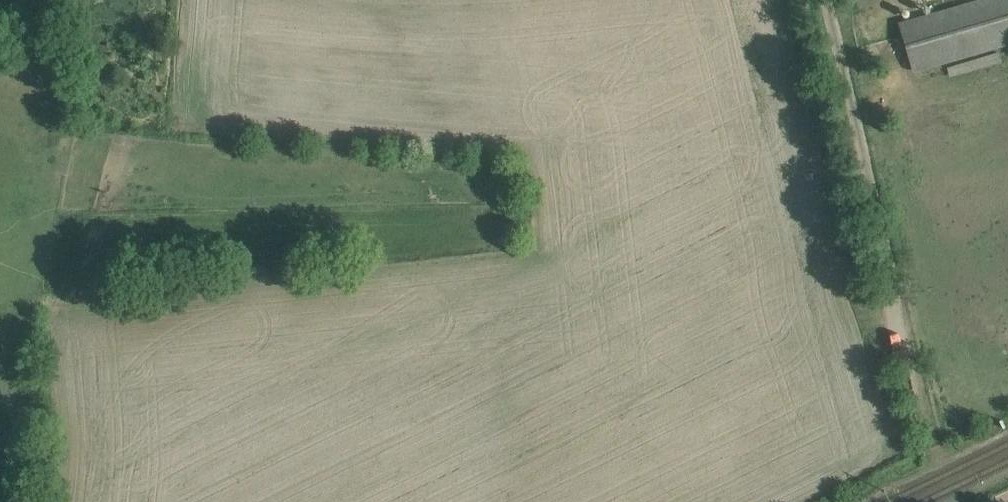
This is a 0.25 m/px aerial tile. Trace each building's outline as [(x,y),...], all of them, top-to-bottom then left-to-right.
[(900,25),(914,71),(982,52),(1007,44),(1007,0),(987,0),(900,25)]
